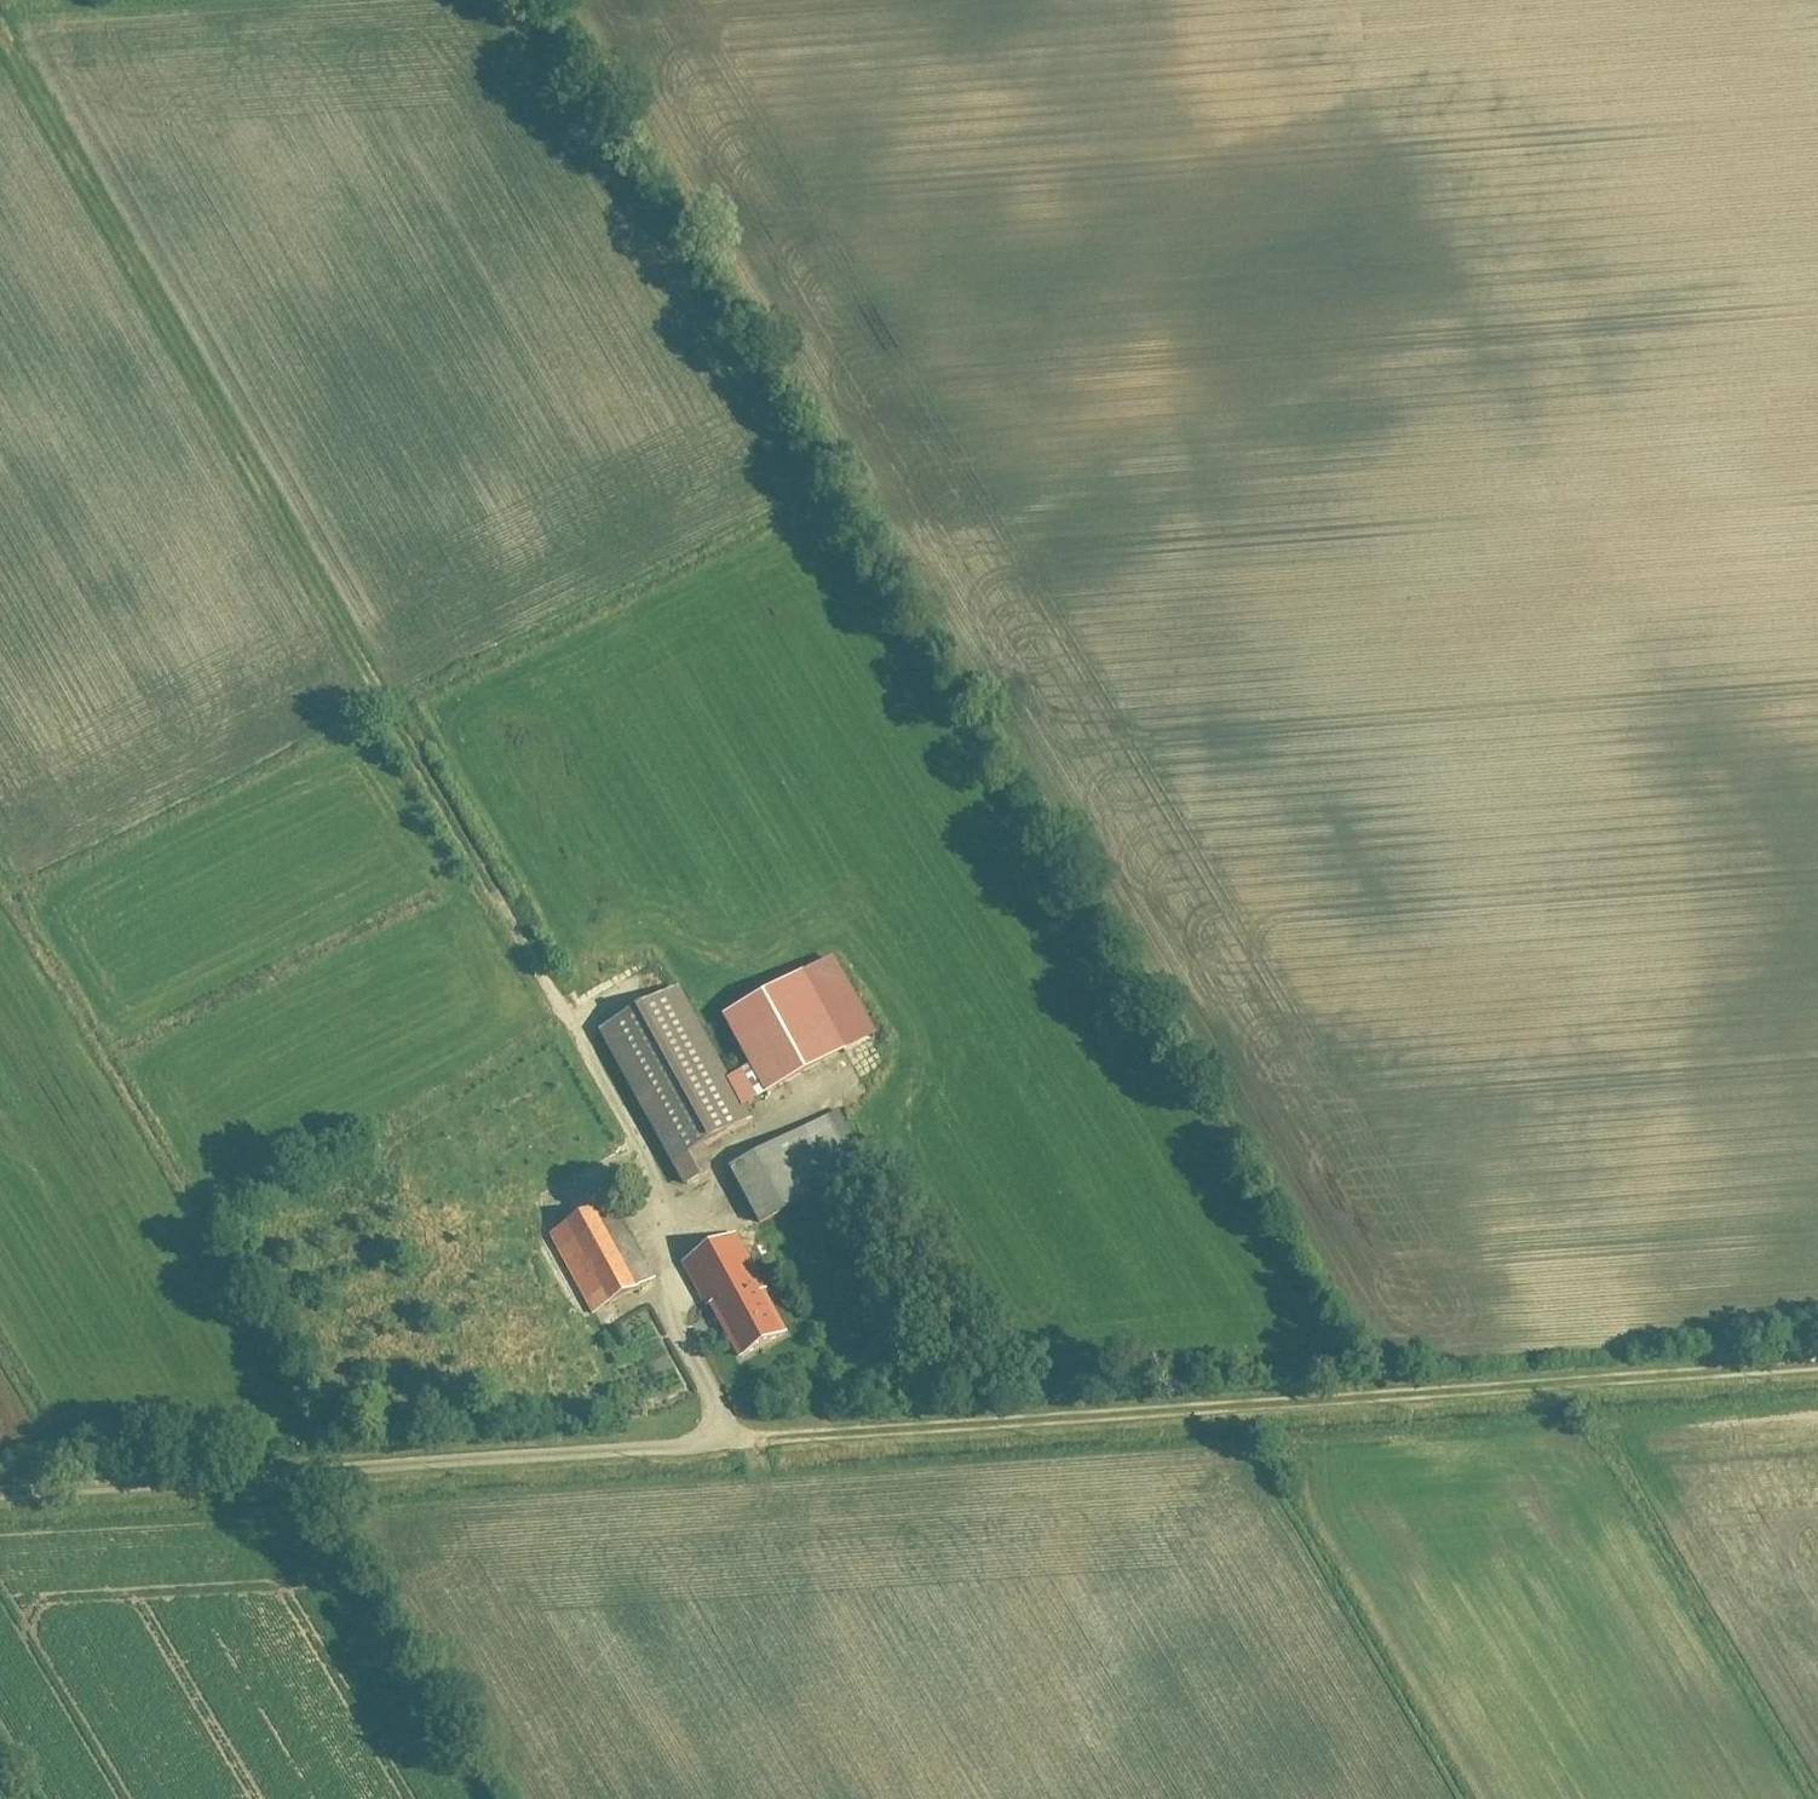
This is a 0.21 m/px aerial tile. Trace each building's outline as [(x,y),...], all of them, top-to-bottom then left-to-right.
[(799,977),(723,1022),(767,1096),(843,1051),(799,977)] [(653,1006),(596,1039),(685,1191),(710,1176),(697,1153),(729,1134),(653,1006)] [(730,1173),(758,1226),(857,1173),(829,1121),(730,1173)] [(602,1213),(549,1242),(592,1321),(645,1292),(602,1213)] [(730,1238),(682,1270),(742,1363),(791,1332),(730,1238)]
